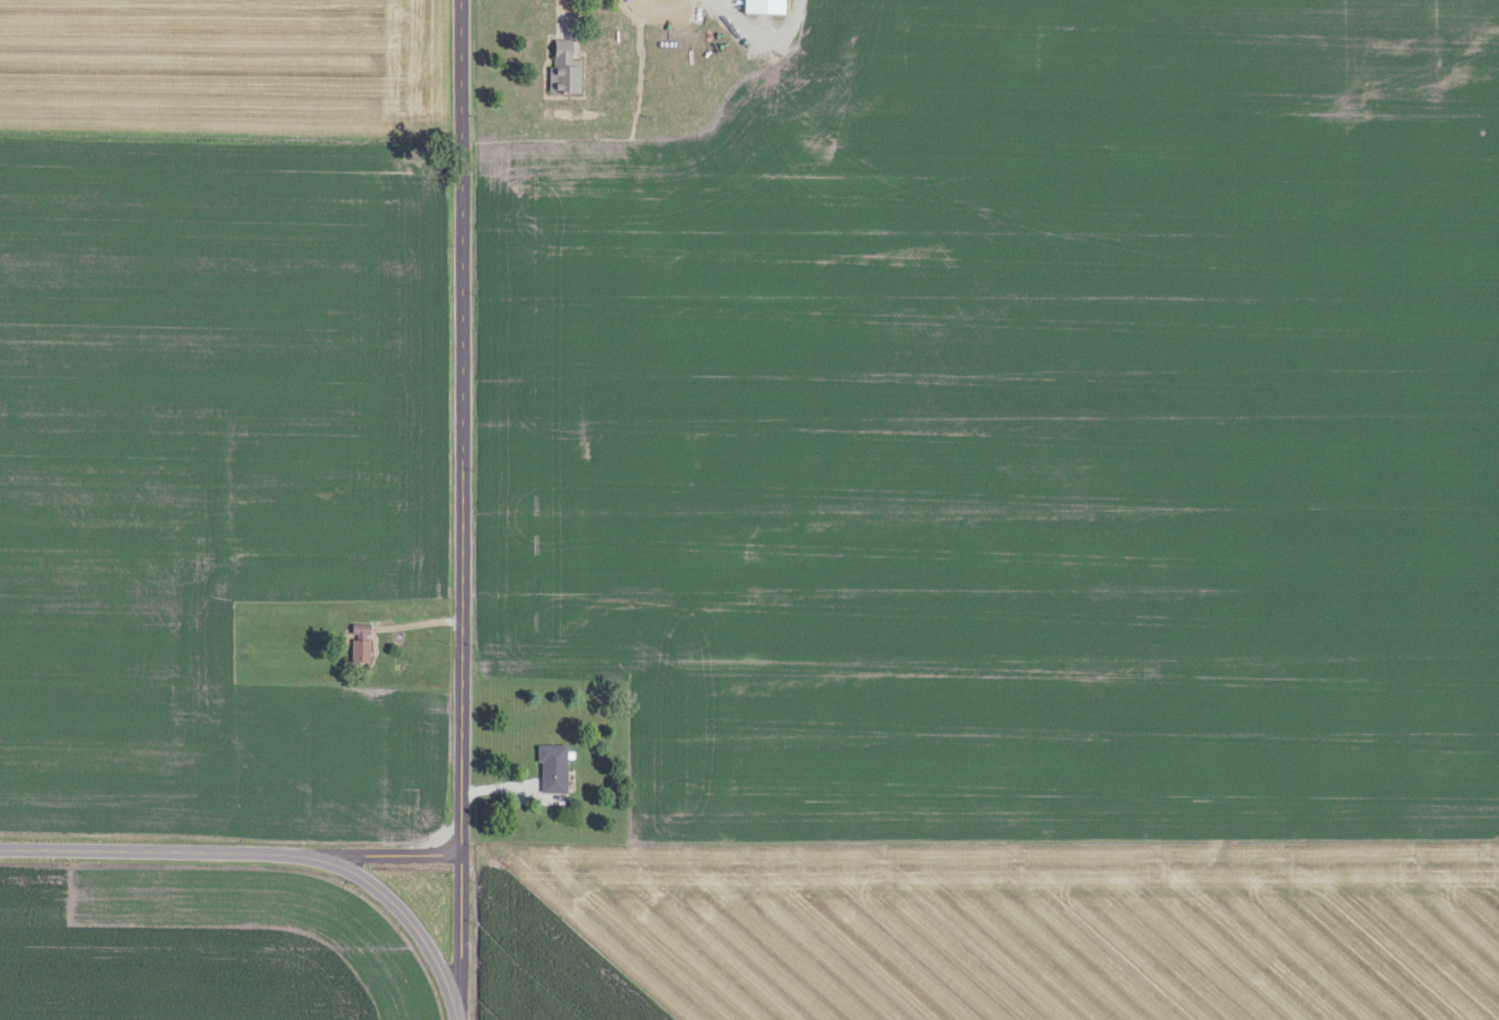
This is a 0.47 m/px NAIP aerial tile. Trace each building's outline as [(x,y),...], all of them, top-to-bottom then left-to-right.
[(747,14),(787,15),(788,0),(747,0),(747,14)] [(368,640),(352,639),(351,659),(367,660),(368,640)]
